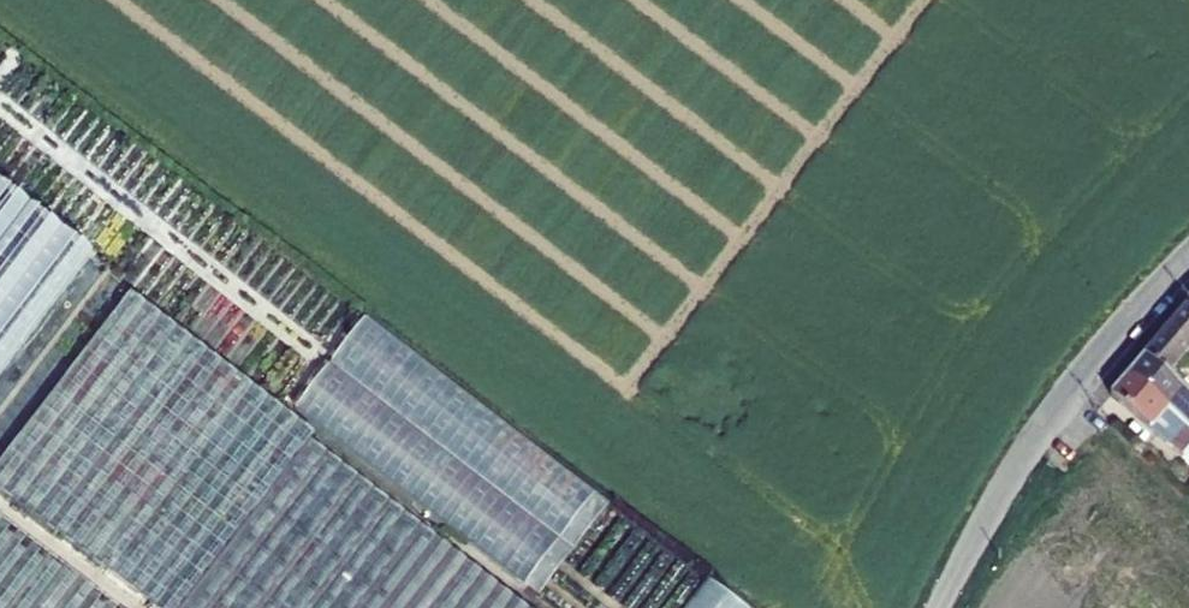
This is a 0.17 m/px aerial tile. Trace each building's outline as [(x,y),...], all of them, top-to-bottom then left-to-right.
[(69,177),(170,254),(201,215),(99,137),(69,177)] [(71,260),(26,231),(0,270),(0,350),(8,355),(71,260)] [(100,373),(146,308),(126,295),(81,360),(100,373)] [(1145,357),(1176,384),(1180,379),(1172,373),(1188,353),(1188,311),(1186,308),(1145,357)] [(534,595),(599,512),(587,491),(359,312),(358,330),(413,374),(412,383),(449,412),(432,411),(431,427),(454,429),(482,477),(493,478),(491,504),(531,507),(519,522),(528,529),(521,538),(529,544),(513,553),(495,539),(510,531),(500,514),(475,528),(468,528),(456,519),(446,524),(462,537),(466,532),(475,549),(534,595)] [(1145,357),(1127,377),(1188,432),(1188,396),(1176,384),(1145,357)] [(1127,377),(1110,397),(1170,451),(1173,447),(1182,455),(1188,448),(1188,432),(1127,377)] [(310,439),(180,607),(532,607),(310,439)] [(2,496),(0,495),(0,607),(124,607),(2,496)] [(2,496),(124,607),(147,607),(2,496)] [(704,580),(683,607),(741,607),(704,580)]
